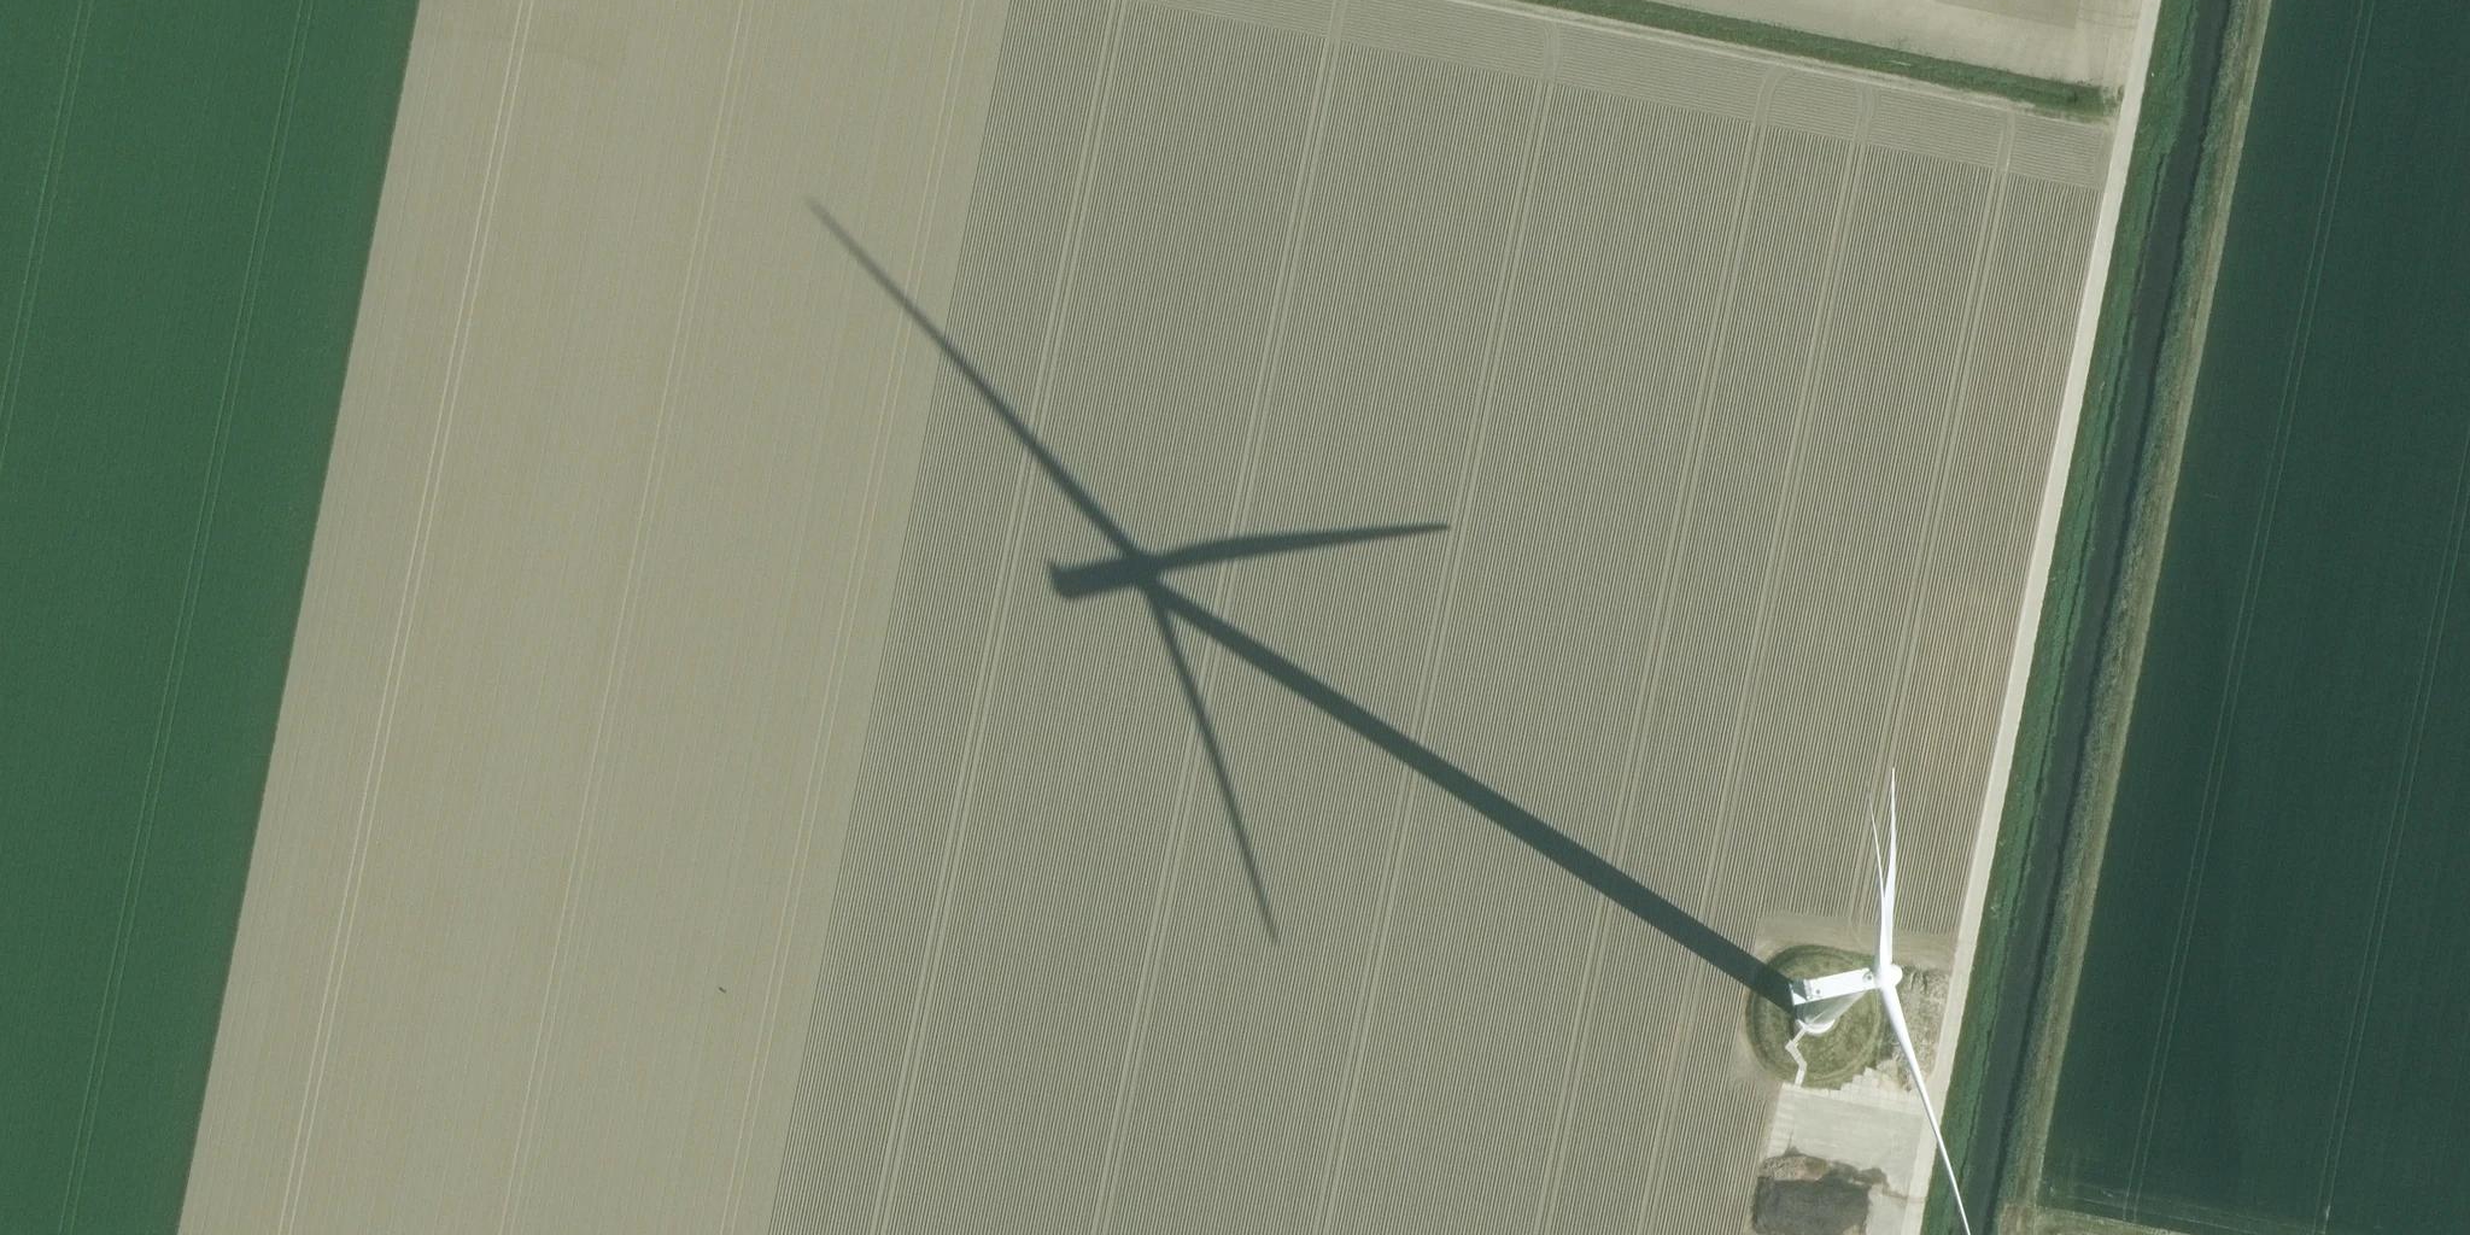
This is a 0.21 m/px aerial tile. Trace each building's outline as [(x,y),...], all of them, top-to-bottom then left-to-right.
[(1839,1017),(1839,1014),(1839,1011),(1839,1008),(1838,1005),(1836,1003),(1835,1000),(1833,998),(1831,996),(1828,994),(1826,992),(1823,991),(1820,990),(1817,990),(1814,990),(1811,991),(1808,991),(1805,992),(1802,994),(1800,996),(1798,998),(1796,1000),(1794,1003),(1793,1005),(1792,1008),(1791,1011),(1791,1014),(1791,1017),(1792,1020),(1793,1023),(1794,1026),(1796,1028),(1798,1031),(1800,1033),(1802,1035),(1805,1036),(1808,1037),(1811,1038),(1814,1038),(1817,1038),(1820,1038),(1823,1037),(1826,1036),(1828,1035),(1831,1033),(1833,1031),(1835,1028),(1836,1026),(1838,1023),(1839,1020),(1839,1017)]
